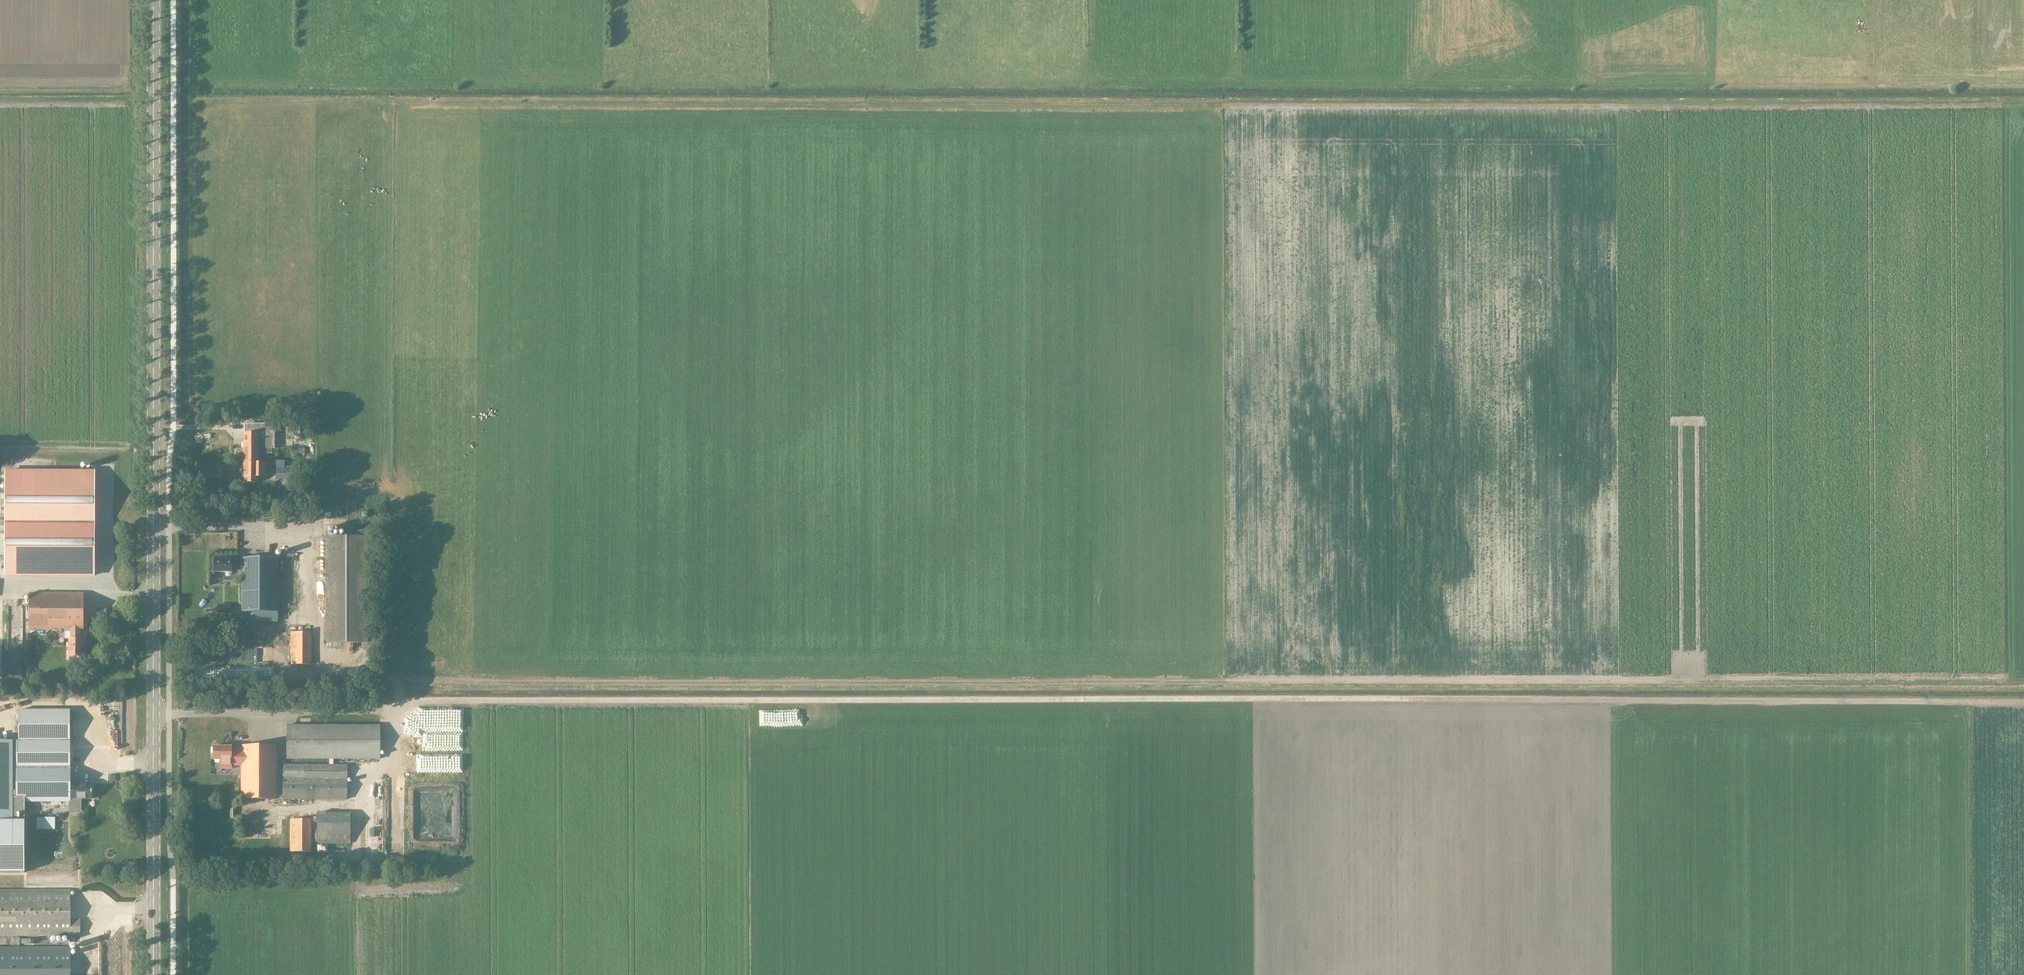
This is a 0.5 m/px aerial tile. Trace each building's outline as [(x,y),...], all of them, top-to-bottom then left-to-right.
[(293,435),(300,436),(300,425),(293,425),(293,423),(289,423),(288,436),(293,435)] [(243,433),(243,448),(258,448),(267,448),(267,428),(263,428),(263,424),(245,424),(245,433),(243,433)] [(258,448),(243,448),(243,462),(258,462),(258,453),(271,453),(272,448),(258,448)] [(258,463),(258,462),(243,462),(243,477),(244,477),(244,482),(257,482),(257,477),(258,477),(266,477),(266,468),(271,468),(271,463),(258,463)] [(276,469),(276,479),(292,479),(292,469),(276,469)] [(5,574),(94,575),(94,471),(5,471),(5,574)] [(325,643),(368,642),(367,535),(325,535),(325,643)] [(242,611),(277,611),(277,558),(242,558),(242,561),(232,561),(232,559),(213,559),(213,572),(232,572),(232,570),(242,570),(242,611)] [(82,629),(83,593),(29,593),(29,628),(70,629),(70,638),(68,638),(68,657),(82,657),(82,638),(79,638),(79,629),(82,629)] [(311,664),(311,632),(291,632),(290,664),(311,664)] [(18,741),(69,741),(69,710),(18,710),(18,740),(18,741)] [(231,746),(213,746),(213,759),(221,759),(221,765),(241,765),(241,799),(346,799),(347,759),(380,759),(379,726),(286,725),(286,758),(329,758),(329,764),(283,764),(283,763),(276,763),(277,745),(241,745),(241,748),(231,748),(231,746)] [(0,740),(0,821),(12,821),(12,802),(68,802),(68,780),(70,780),(69,741),(18,741),(18,740),(0,740)] [(73,780),(70,780),(68,780),(68,802),(68,808),(79,808),(79,799),(92,799),(92,784),(76,784),(76,782),(75,782),(73,780)] [(350,813),(317,812),(316,843),(350,843),(350,813)] [(310,852),(310,819),(290,819),(290,852),(310,852)] [(0,821),(0,872),(22,872),(22,821),(12,821),(0,821)] [(80,935),(79,919),(70,919),(70,890),(0,890),(0,935),(80,935)] [(70,947),(0,947),(0,974),(70,974),(70,947)]
